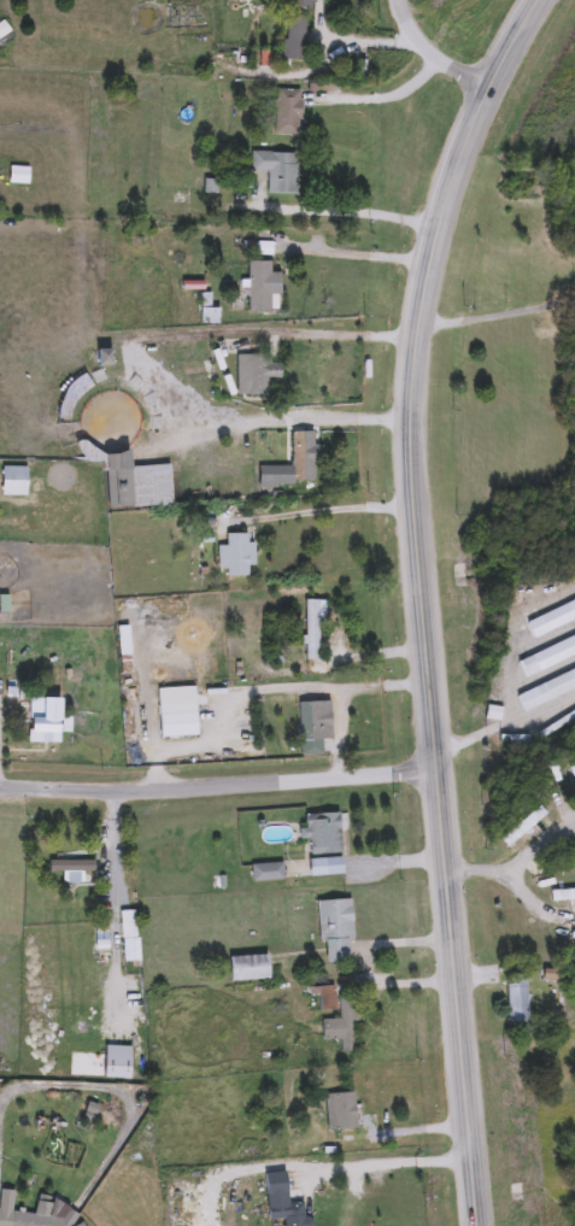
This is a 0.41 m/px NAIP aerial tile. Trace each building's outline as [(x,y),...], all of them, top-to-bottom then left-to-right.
[(284,60),(287,0),(314,0),(313,11),(309,11),(306,61),(284,60)] [(276,136),(276,90),(301,90),(301,136),(276,136)] [(252,174),(252,154),(295,154),(295,195),(269,195),(269,174),(252,174)] [(30,186),(11,186),(11,169),(30,169),(30,186)] [(250,312),(250,264),(272,264),(272,274),(281,274),(281,312),(250,312)] [(219,325),(203,325),(203,310),(219,310),(219,325)] [(239,395),(239,357),(278,357),(278,380),(272,380),(272,395),(239,395)] [(316,433),(316,486),(272,486),(272,468),(293,468),(293,433),(316,433)] [(222,547),(228,547),(228,535),(248,535),(248,579),(222,579),(222,547)] [(306,661),(306,602),(322,602),(322,661),(306,661)] [(227,661),(227,634),(236,634),(236,661),(227,661)] [(63,698),(63,711),(7,711),(7,690),(14,690),(14,698),(63,698)] [(198,738),(160,738),(160,699),(175,699),(175,704),(198,704),(198,738)] [(322,703),(322,714),(330,714),(330,727),(323,727),(323,755),(301,756),(301,703),(322,703)] [(522,838),(530,849),(518,858),(503,839),(540,806),(547,816),(522,838)] [(311,878),(310,840),(301,840),(301,829),(307,829),(307,815),(341,814),(344,876),(311,878)] [(96,874),(51,874),(51,862),(96,862),(96,874)] [(284,866),(284,882),(253,882),(253,866),(284,866)] [(553,892),(574,892),(574,902),(553,902),(553,892)] [(352,902),(354,963),(327,964),(327,943),(321,943),(319,902),(352,902)] [(231,958),(269,958),(269,981),(231,981),(231,958)] [(507,1025),(507,975),(529,975),(529,1025),(507,1025)] [(354,1022),(354,1054),(342,1054),(342,1042),(323,1042),(323,1021),(341,1021),(341,997),(354,997),(354,1011),(360,1011),(360,1022),(354,1022)] [(328,1131),(328,1095),(356,1095),(356,1131),(328,1131)] [(268,1197),(266,1175),(286,1173),(288,1196),(268,1197)] [(307,1201),(308,1225),(287,1225),(287,1221),(270,1221),(269,1201),(307,1201)] [(68,1221),(67,1225),(12,1225),(14,1213),(68,1221)]
